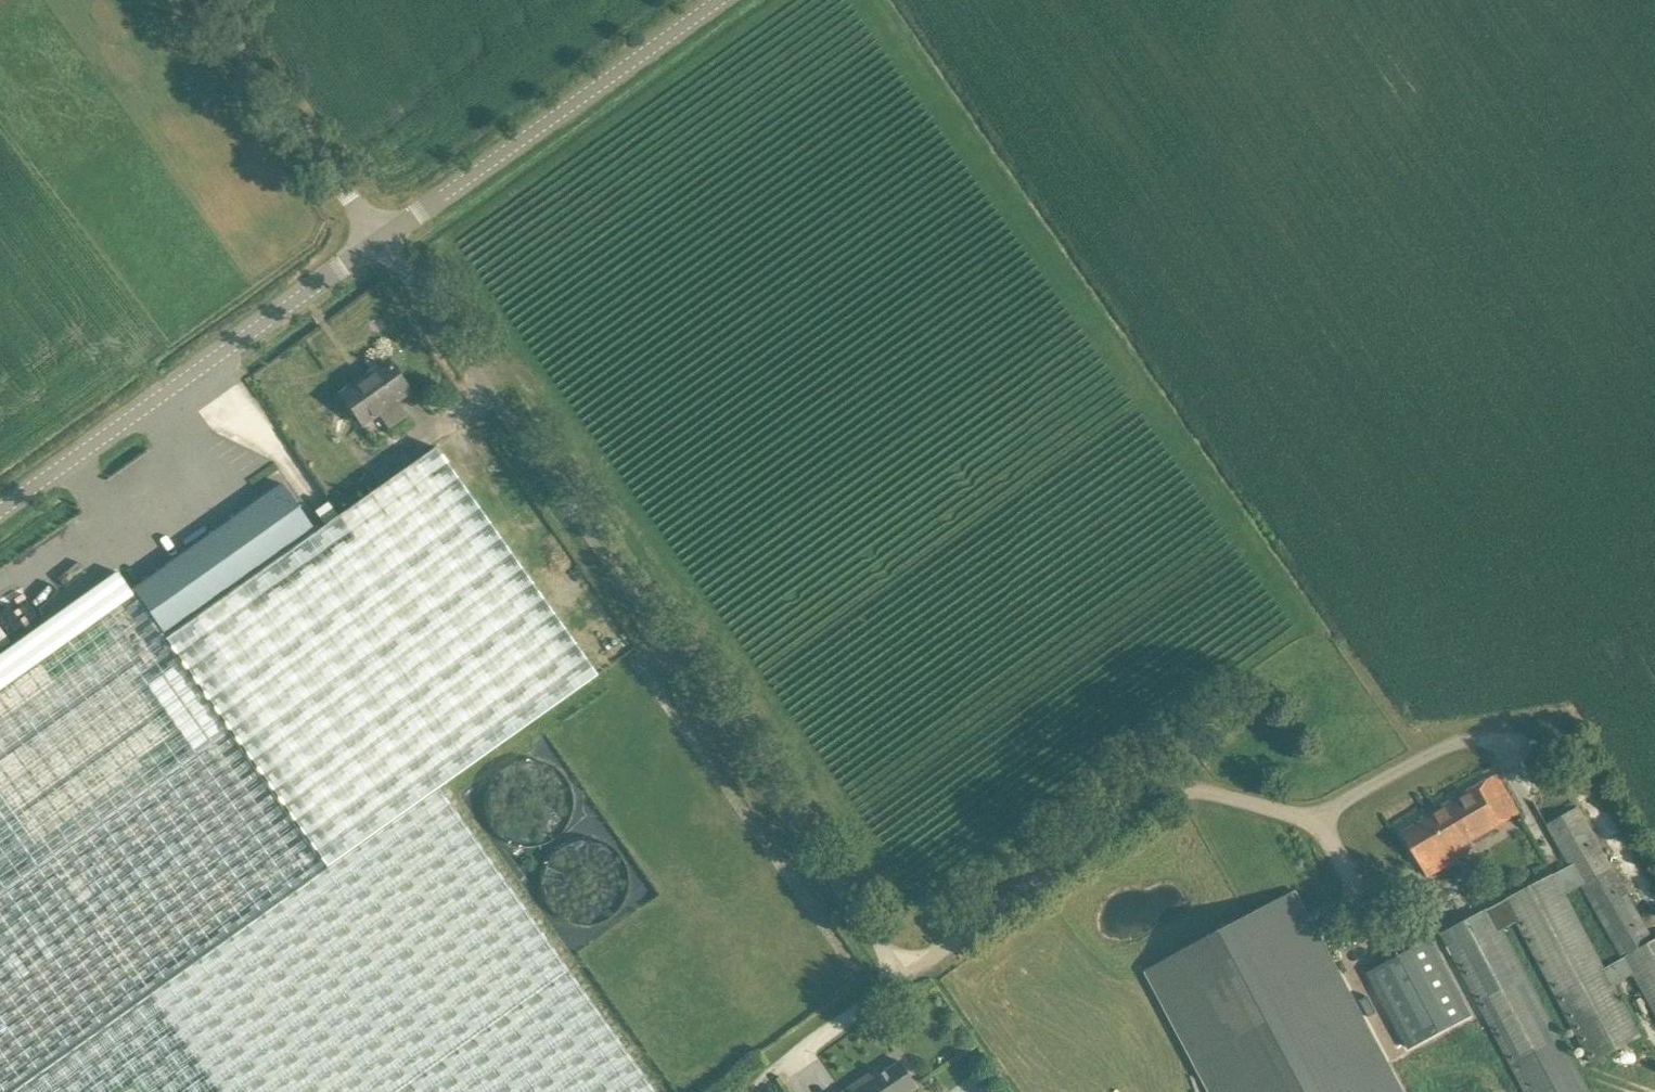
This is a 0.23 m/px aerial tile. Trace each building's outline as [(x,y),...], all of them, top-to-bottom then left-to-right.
[(409,391),(387,360),(367,374),(369,377),(344,395),(364,423),(379,413),(389,427),(405,415),(395,401),(409,391)] [(315,530),(282,483),(130,590),(116,571),(0,654),(0,1091),(654,1091),(437,787),(597,674),(435,445),(315,530)] [(620,905),(633,875),(605,841),(607,834),(584,807),(588,798),(572,779),(514,755),(507,771),(499,778),(484,814),(521,858),(514,874),(538,902),(543,904),(554,917),(576,926),(584,935),(620,905)] [(1422,818),(1426,823),(1405,835),(1430,876),(1468,853),(1465,847),(1520,813),(1498,774),(1422,818)] [(1588,826),(1578,807),(1562,816),(1547,824),(1555,838),(1571,865),(1556,873),(1567,893),(1582,885),(1624,957),(1605,967),(1566,893),(1556,873),(1506,900),(1491,907),(1441,934),(1526,1091),(1590,1091),(1559,1033),(1503,929),(1518,922),(1592,1062),(1642,1036),(1614,984),(1633,974),(1654,1012),(1654,940),(1588,826)] [(1148,969),(1213,1091),(1401,1091),(1391,1073),(1295,892),(1248,916),(1148,969)] [(1430,939),(1370,972),(1410,1048),(1471,1016),(1430,939)] [(844,1091),(913,1091),(920,1087),(914,1079),(902,1061),(882,1075),(878,1069),(865,1078),(844,1091)]
